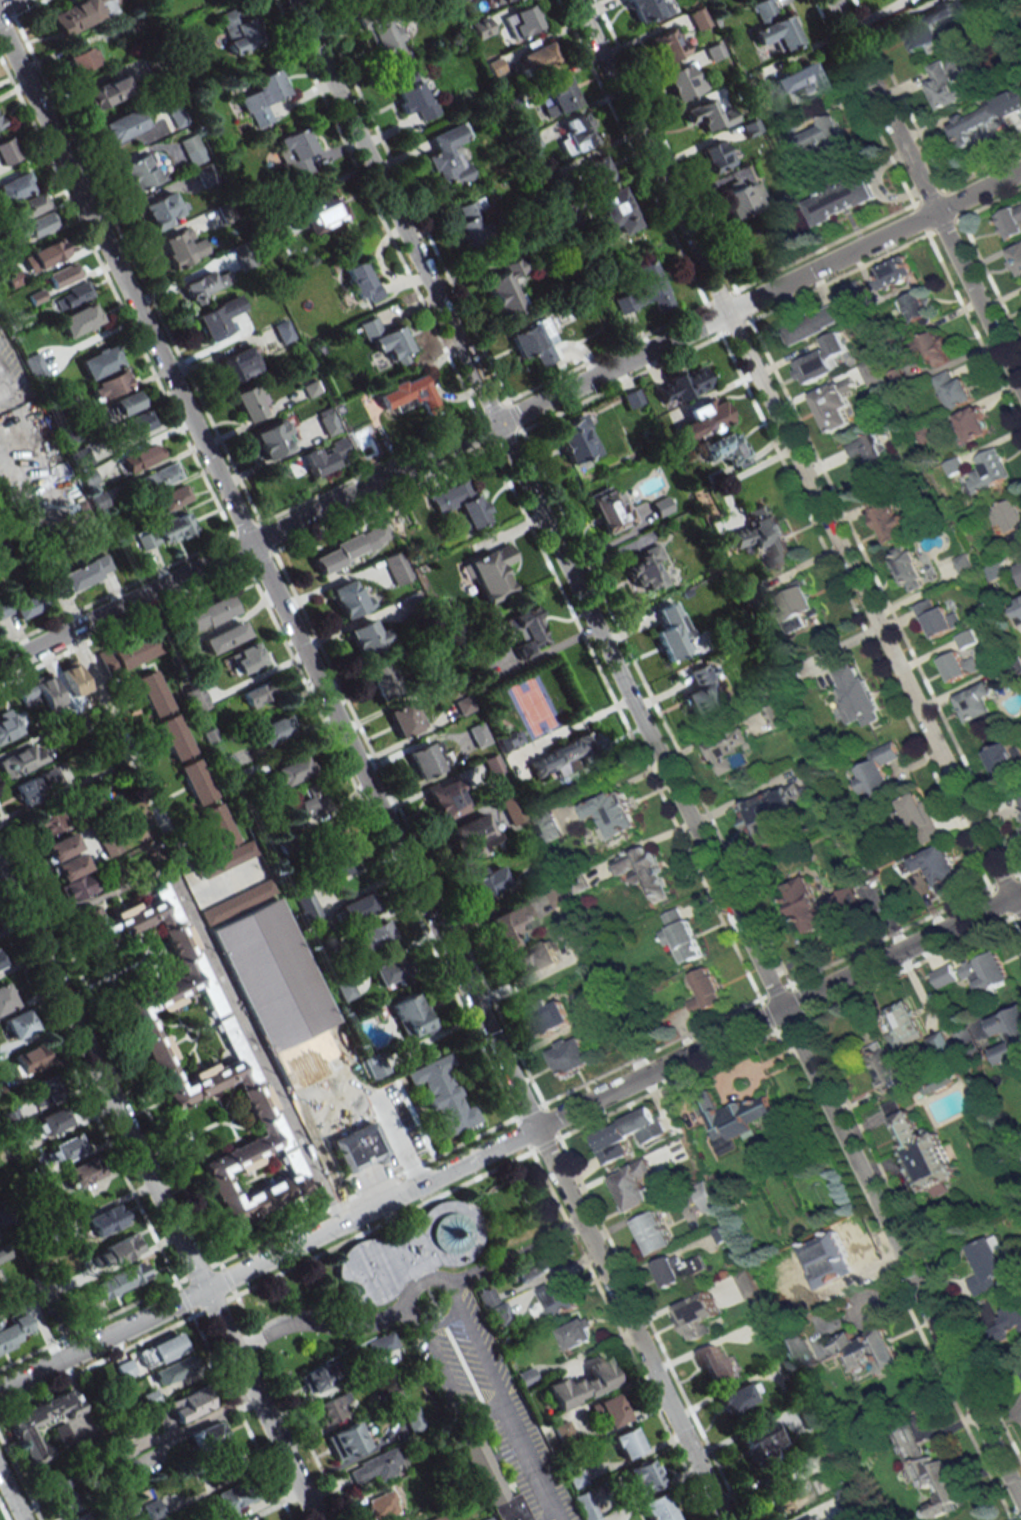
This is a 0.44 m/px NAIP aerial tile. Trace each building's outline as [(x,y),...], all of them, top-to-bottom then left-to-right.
[(58,38),(118,12),(114,3),(120,0),(76,0),(47,13),(58,38)] [(664,0),(627,0),(636,26),(670,15),(664,0)] [(777,17),(770,0),(761,0),(751,4),(761,26),(751,30),(758,47),(772,41),(776,52),(799,43),(787,13),(777,17)] [(902,23),(916,53),(943,40),(936,25),(957,15),(951,0),(902,23)] [(540,30),(533,5),(503,14),(511,39),(540,30)] [(687,13),(695,31),(709,25),(701,7),(687,13)] [(261,42),(250,16),(239,21),(234,8),(217,15),(233,54),(261,42)] [(391,11),(365,20),(380,60),(405,51),(391,11)] [(494,32),(486,16),(470,24),(477,39),(494,32)] [(648,37),(657,64),(686,55),(677,27),(648,37)] [(517,55),(526,74),(555,61),(547,42),(517,55)] [(96,63),(89,46),(64,57),(71,74),(96,63)] [(938,110),(975,96),(970,82),(960,86),(957,78),(966,75),(958,55),(931,65),(936,78),(928,81),(938,110)] [(487,64),(493,76),(505,70),(499,58),(487,64)] [(675,102),(702,89),(688,61),(662,74),(675,102)] [(796,88),(801,100),(823,91),(810,62),(771,79),(778,96),(796,88)] [(251,128),(271,120),(264,103),(287,94),(277,68),(251,78),(256,91),(239,97),(251,128)] [(421,122),(437,115),(418,71),(389,83),(403,116),(416,110),(421,122)] [(542,108),(548,118),(578,102),(563,74),(541,86),(550,103),(542,108)] [(130,93),(122,75),(84,92),(92,110),(130,93)] [(173,127),(188,122),(179,98),(165,104),(173,127)] [(733,108),(719,114),(712,98),(683,110),(687,120),(697,116),(704,134),(738,120),(733,108)] [(949,122),(960,148),(973,143),(968,131),(1004,116),(997,101),(949,122)] [(100,123),(109,143),(143,127),(135,108),(100,123)] [(566,156),(598,141),(584,111),(560,122),(566,133),(557,137),(566,156)] [(838,116),(799,132),(807,152),(832,142),(835,150),(849,145),(838,116)] [(739,125),(744,139),(761,131),(756,118),(739,125)] [(474,179),(467,161),(459,164),(451,145),(468,139),(462,122),(428,135),(434,152),(424,156),(435,185),(448,180),(451,187),(474,179)] [(322,166),(304,126),(272,141),(290,180),(322,166)] [(178,141),(190,166),(207,158),(195,133),(178,141)] [(18,156),(9,137),(0,140),(0,164),(18,156)] [(699,149),(710,173),(734,163),(723,138),(699,149)] [(117,166),(130,193),(158,179),(145,153),(117,166)] [(584,163),(595,187),(613,179),(602,155),(584,163)] [(202,189),(219,181),(209,162),(193,170),(202,189)] [(815,223),(877,202),(868,175),(806,196),(815,223)] [(762,199),(751,179),(719,196),(730,217),(762,199)] [(619,235),(637,227),(620,187),(591,199),(604,229),(615,225),(619,235)] [(184,217),(170,190),(140,205),(154,232),(184,217)] [(50,207),(43,192),(16,204),(22,220),(50,207)] [(348,220),(338,194),(278,218),(284,234),(305,225),(309,235),(348,220)] [(482,225),(476,212),(486,208),(481,196),(457,207),(462,219),(455,222),(465,246),(491,234),(486,223),(482,225)] [(1006,240),(1020,234),(1020,204),(995,216),(1006,240)] [(218,209),(224,221),(231,218),(226,206),(218,209)] [(16,226),(22,241),(58,227),(52,212),(16,226)] [(158,240),(170,269),(206,254),(194,225),(158,240)] [(42,267),(68,254),(60,237),(34,250),(42,267)] [(1007,251),(1019,277),(1020,276),(1020,245),(1007,251)] [(257,264),(252,246),(234,251),(239,269),(257,264)] [(872,269),(880,291),(915,277),(907,255),(872,269)] [(483,281),(499,318),(523,308),(510,278),(525,271),(519,256),(498,265),(502,273),(483,281)] [(343,269),(360,305),(381,295),(363,259),(343,269)] [(653,301),(657,314),(674,308),(656,259),(635,267),(642,286),(612,298),(618,314),(653,301)] [(46,275),(53,290),(80,277),(73,262),(46,275)] [(231,283),(225,272),(217,276),(213,268),(181,285),(191,305),(231,283)] [(60,312),(93,296),(86,281),(53,297),(60,312)] [(910,324),(933,314),(922,290),(900,300),(910,324)] [(233,331),(227,318),(243,311),(236,296),(194,314),(206,342),(233,331)] [(101,322),(92,302),(58,318),(67,338),(101,322)] [(787,343),(846,324),(839,304),(781,324),(787,343)] [(370,355),(386,350),(392,367),(414,359),(401,325),(382,332),(376,317),(359,323),(370,355)] [(508,333),(519,359),(533,353),(540,368),(560,359),(542,318),(508,333)] [(272,324),(279,345),(294,340),(287,319),(272,324)] [(951,359),(936,330),(919,338),(934,367),(951,359)] [(828,349),(793,363),(803,386),(836,372),(831,359),(849,351),(840,331),(823,338),(828,349)] [(78,360),(88,381),(122,364),(112,344),(78,360)] [(217,359),(228,383),(260,369),(249,346),(217,359)] [(22,358),(33,384),(48,377),(37,352),(22,358)] [(860,364),(868,386),(883,380),(874,359),(860,364)] [(711,386),(702,364),(654,384),(663,407),(711,386)] [(889,373),(893,386),(906,382),(901,368),(889,373)] [(130,387),(123,370),(93,383),(101,400),(130,387)] [(955,381),(949,370),(933,378),(949,411),(974,399),(963,377),(955,381)] [(416,399),(422,413),(437,406),(422,373),(381,391),(390,410),(416,399)] [(811,395),(830,434),(853,423),(847,411),(853,408),(846,393),(857,388),(851,376),(811,395)] [(233,392),(242,420),(268,412),(260,384),(233,392)] [(627,409),(643,403),(638,388),(621,394),(627,409)] [(119,417),(143,404),(134,389),(111,403),(119,417)] [(684,409),(689,421),(674,427),(680,443),(730,424),(719,395),(684,409)] [(315,413),(325,436),(340,430),(330,406),(315,413)] [(990,432),(978,406),(956,415),(968,442),(990,432)] [(127,439),(156,424),(148,409),(119,424),(127,439)] [(552,428),(567,464),(594,453),(579,417),(552,428)] [(251,433),(263,460),(295,446),(283,418),(251,433)] [(699,445),(707,464),(725,457),(729,468),(749,461),(737,430),(699,445)] [(891,463),(875,431),(846,445),(862,477),(891,463)] [(340,466),(336,455),(348,450),(343,437),(322,446),(302,455),(312,478),(340,466)] [(121,456),(127,472),(164,458),(158,442),(121,456)] [(69,454),(76,469),(91,462),(84,447),(69,454)] [(977,492),(1010,478),(998,448),(976,457),(981,469),(970,473),(977,492)] [(141,475),(146,491),(181,480),(176,463),(141,475)] [(459,507),(466,525),(490,517),(480,492),(471,495),(466,481),(428,495),(436,515),(459,507)] [(192,499),(185,484),(157,497),(164,512),(192,499)] [(634,521),(619,489),(590,503),(604,535),(634,521)] [(891,493),(867,503),(885,545),(908,536),(891,493)] [(650,502),(655,517),(673,511),(668,496),(650,502)] [(1017,498),(990,510),(998,527),(1006,523),(1016,547),(1020,545),(1020,507),(1017,498)] [(796,561),(777,515),(767,519),(761,504),(744,511),(750,526),(728,535),(734,548),(751,542),(754,548),(767,543),(771,555),(766,557),(771,570),(796,561)] [(195,532),(186,511),(154,524),(162,545),(195,532)] [(310,553),(321,578),(351,565),(348,559),(390,540),(382,522),(310,553)] [(141,550),(157,543),(151,529),(135,535),(141,550)] [(514,594),(503,565),(515,561),(508,543),(460,562),(467,581),(475,578),(484,605),(514,594)] [(909,544),(889,552),(908,593),(927,584),(909,544)] [(661,585),(653,565),(664,561),(658,546),(621,560),(632,587),(641,583),(644,591),(661,585)] [(412,578),(398,550),(382,558),(395,586),(412,578)] [(961,575),(975,569),(967,552),(954,559),(961,575)] [(113,573),(105,554),(46,579),(54,598),(113,573)] [(371,607),(366,595),(360,598),(352,579),(328,589),(341,620),(371,607)] [(787,633),(808,625),(806,619),(819,614),(805,579),(778,590),(787,613),(780,615),(787,633)] [(34,592),(0,602),(0,618),(15,614),(16,618),(40,611),(34,592)] [(182,637),(236,613),(227,592),(173,616),(182,637)] [(402,599),(409,614),(424,606),(417,592),(402,599)] [(963,625),(956,610),(947,614),(943,604),(937,607),(933,598),(915,606),(930,640),(963,625)] [(666,663),(693,651),(688,640),(692,638),(676,600),(654,610),(662,629),(653,633),(666,663)] [(535,653),(530,644),(541,639),(527,609),(504,620),(510,633),(520,628),(525,640),(513,646),(520,660),(535,653)] [(382,626),(375,629),(371,618),(346,629),(358,657),(390,642),(382,626)] [(247,636),(240,620),(201,640),(209,656),(247,636)] [(978,641),(972,629),(956,637),(962,649),(978,641)] [(118,671),(160,652),(151,631),(109,650),(118,671)] [(227,654),(238,676),(264,663),(254,641),(227,654)] [(976,656),(962,659),(960,652),(942,657),(948,681),(980,672),(976,656)] [(86,691),(76,661),(60,666),(70,697),(86,691)] [(366,671),(381,699),(400,690),(385,662),(366,671)] [(841,707),(848,726),(881,713),(861,662),(836,671),(849,703),(841,707)] [(682,694),(697,729),(727,717),(705,664),(687,671),(694,689),(682,694)] [(151,718),(171,709),(153,669),(134,678),(151,718)] [(47,709),(61,702),(50,675),(35,681),(47,709)] [(247,709),(276,697),(269,680),(240,692),(247,709)] [(969,723),(994,711),(988,699),(996,696),(989,681),(957,697),(969,723)] [(17,690),(23,704),(36,698),(29,684),(17,690)] [(207,706),(197,684),(181,692),(191,714),(207,706)] [(412,702),(388,710),(397,738),(422,729),(412,702)] [(789,722),(779,703),(765,710),(775,729),(789,722)] [(12,708),(0,713),(0,742),(21,734),(12,708)] [(156,722),(173,761),(192,753),(176,713),(156,722)] [(294,734),(286,714),(250,729),(258,749),(294,734)] [(467,729),(477,748),(491,741),(481,722),(467,729)] [(722,777),(748,763),(743,752),(755,746),(744,726),(706,745),(722,777)] [(525,743),(518,728),(499,737),(506,752),(525,743)] [(527,762),(536,779),(575,757),(587,778),(609,766),(588,729),(527,762)] [(1020,768),(1020,753),(1014,739),(985,753),(999,780),(1020,768)] [(38,742),(0,758),(0,763),(6,778),(46,761),(38,742)] [(442,769),(430,742),(406,753),(419,779),(442,769)] [(870,751),(875,762),(857,769),(870,801),(896,791),(886,764),(902,758),(895,742),(870,751)] [(482,759),(490,777),(504,771),(496,753),(482,759)] [(277,789),(313,773),(305,754),(269,770),(277,789)] [(222,759),(228,769),(234,765),(229,755),(222,759)] [(215,797),(197,758),(177,767),(195,806),(215,797)] [(21,804),(62,787),(54,768),(13,785),(21,804)] [(467,810),(453,777),(425,788),(439,822),(467,810)] [(739,808),(759,849),(790,833),(779,812),(808,798),(798,779),(739,808)] [(305,797),(296,802),(305,820),(329,807),(316,783),(302,790),(305,797)] [(580,805),(588,822),(599,817),(608,840),(640,827),(623,787),(580,805)] [(900,801),(918,844),(939,835),(921,792),(900,801)] [(524,820),(515,794),(500,799),(509,825),(524,820)] [(237,841),(218,802),(199,812),(218,851),(237,841)] [(34,817),(39,835),(64,827),(58,809),(34,817)] [(563,836),(551,811),(535,819),(548,843),(563,836)] [(446,828),(455,852),(494,836),(485,813),(446,828)] [(79,848),(71,832),(43,846),(52,862),(79,848)] [(98,836),(104,857),(121,852),(115,832),(98,836)] [(257,855),(251,841),(199,863),(205,877),(257,855)] [(939,888),(962,878),(947,843),(923,853),(939,888)] [(612,861),(618,876),(632,870),(638,886),(646,883),(655,904),(672,897),(651,845),(612,861)] [(52,866),(60,882),(88,869),(80,853),(52,866)] [(355,870),(349,854),(320,866),(326,881),(355,870)] [(475,899),(508,886),(498,863),(466,877),(475,899)] [(58,886),(66,904),(96,889),(87,872),(58,886)] [(855,888),(819,902),(809,876),(785,885),(804,933),(864,910),(855,888)] [(152,887),(158,899),(172,927),(184,920),(165,881),(152,887)] [(324,920),(307,885),(291,893),(308,928),(324,920)] [(205,928),(249,1016),(265,1009),(268,1007),(249,970),(241,974),(229,950),(281,925),(292,949),(284,953),(302,991),(307,989),(322,982),(278,892),(205,928)] [(337,907),(346,925),(376,910),(368,892),(337,907)] [(79,916),(96,949),(116,939),(117,941),(121,938),(123,938),(125,938),(125,936),(142,928),(144,928),(146,927),(146,926),(155,921),(182,975),(174,979),(172,979),(169,980),(168,982),(152,990),(150,989),(148,990),(147,992),(122,1004),(129,1019),(128,1020),(166,1097),(167,1096),(174,1110),(195,1099),(195,1100),(199,1098),(201,1099),(203,1098),(205,1096),(220,1089),(221,1089),(225,1087),(225,1086),(234,1081),(239,1092),(238,1093),(254,1126),(255,1125),(261,1136),(252,1140),(250,1140),(247,1141),(247,1142),(231,1151),(229,1150),(226,1151),(226,1153),(201,1165),(207,1179),(206,1180),(217,1203),(218,1202),(229,1224),(243,1217),(246,1224),(257,1219),(256,1216),(299,1196),(300,1197),(312,1191),(305,1177),(295,1182),(291,1175),(236,1201),(223,1175),(230,1171),(231,1173),(236,1170),(238,1174),(261,1163),(258,1159),(263,1156),(263,1155),(278,1147),(265,1119),(277,1113),(278,1108),(265,1082),(261,1080),(248,1087),(236,1061),(221,1068),(220,1067),(215,1070),(213,1065),(190,1076),(192,1080),(187,1083),(187,1085),(182,1087),(170,1061),(175,1059),(164,1036),(158,1039),(146,1013),(152,1011),(158,1009),(160,1014),(182,1003),(180,998),(185,995),(185,994),(199,987),(187,961),(199,954),(201,948),(188,922),(184,920),(172,927),(158,899),(142,907),(141,906),(136,909),(134,904),(112,915),(115,920),(110,922),(111,924),(103,928),(94,908),(79,916)] [(487,919),(501,951),(517,944),(512,934),(537,923),(527,901),(487,919)] [(660,931),(676,967),(703,955),(681,907),(662,915),(668,927),(660,931)] [(349,936),(358,955),(393,939),(383,919),(349,936)] [(562,964),(552,941),(503,961),(513,985),(562,964)] [(959,967),(967,984),(975,981),(981,994),(1010,981),(997,951),(959,967)] [(187,961),(199,987),(215,1018),(228,1012),(199,954),(187,961)] [(370,967),(378,987),(407,974),(398,955),(370,967)] [(930,972),(938,989),(957,981),(950,964),(930,972)] [(694,1016),(728,1002),(712,965),(691,974),(700,996),(687,1001),(694,1016)] [(307,989),(315,1006),(330,999),(322,982),(307,989)] [(14,1006),(4,983),(0,985),(0,1013),(14,1006)] [(389,1004),(403,1039),(435,1027),(421,991),(389,1004)] [(526,1006),(540,1037),(572,1022),(562,1001),(551,1006),(547,997),(526,1006)] [(893,1049),(923,1038),(909,1000),(886,1009),(894,1030),(887,1033),(893,1049)] [(1003,1070),(1020,1063),(1017,1056),(1020,1055),(1020,1007),(990,1019),(998,1038),(1007,1034),(1010,1043),(995,1049),(1003,1070)] [(2,1020),(11,1040),(39,1028),(29,1008),(2,1020)] [(249,1016),(257,1033),(273,1025),(265,1009),(249,1016)] [(217,1022),(236,1061),(248,1087),(261,1080),(230,1015),(217,1022)] [(974,1042),(968,1025),(955,1029),(962,1047),(974,1042)] [(593,1065),(580,1034),(547,1048),(561,1079),(593,1065)] [(903,1087),(885,1040),(865,1047),(883,1095),(903,1087)] [(20,1071),(47,1065),(42,1045),(15,1051),(20,1071)] [(373,1080),(389,1071),(377,1051),(361,1061),(373,1080)] [(405,1075),(449,1054),(454,1065),(444,1070),(453,1087),(455,1086),(459,1096),(457,1097),(464,1110),(472,1106),(479,1122),(439,1140),(434,1129),(443,1125),(441,1121),(439,1122),(435,1112),(436,1111),(435,1108),(428,1111),(423,1101),(429,1098),(428,1095),(426,1095),(422,1086),(423,1085),(421,1082),(410,1087),(405,1075)] [(717,1154),(735,1148),(733,1141),(755,1132),(752,1122),(775,1114),(768,1094),(721,1111),(714,1091),(696,1097),(717,1154)] [(957,1177),(939,1131),(921,1138),(904,1097),(886,1104),(921,1194),(933,1189),(936,1197),(950,1191),(946,1181),(957,1177)] [(320,1124),(345,1177),(376,1162),(378,1167),(388,1162),(361,1105),(344,1113),(343,1112),(344,1112),(339,1101),(328,1106),(334,1117),(335,1116),(335,1117),(320,1124)] [(32,1120),(39,1137),(70,1124),(63,1106),(32,1120)] [(603,1166),(628,1155),(623,1142),(638,1135),(642,1144),(665,1135),(654,1107),(589,1134),(603,1166)] [(265,1119),(278,1147),(280,1152),(293,1147),(277,1113),(265,1119)] [(43,1149),(51,1166),(85,1150),(76,1133),(43,1149)] [(282,1155),(291,1175),(295,1182),(305,1177),(307,1176),(294,1149),(282,1155)] [(76,1187),(101,1174),(91,1157),(67,1170),(76,1187)] [(660,1198),(655,1186),(649,1188),(646,1179),(656,1175),(649,1159),(610,1174),(626,1212),(660,1198)] [(695,1197),(706,1212),(719,1203),(707,1188),(695,1197)] [(383,1244),(374,1241),(364,1241),(355,1243),(347,1249),(340,1256),(336,1265),(335,1274),(337,1284),(341,1293),(348,1300),(356,1305),(366,1307),(376,1306),(386,1303),(393,1296),(399,1288),(400,1284),(407,1281),(409,1283),(412,1281),(415,1278),(419,1276),(422,1275),(426,1274),(430,1274),(430,1270),(436,1266),(446,1268),(456,1268),(465,1264),(473,1257),(478,1249),(481,1239),(481,1229),(477,1219),(471,1211),(463,1205),(454,1202),(444,1202),(435,1205),(426,1210),(420,1217),(416,1226),(416,1229),(411,1230),(405,1231),(400,1234),(394,1237),(389,1240),(383,1244)] [(127,1222),(118,1205),(88,1220),(97,1237),(127,1222)] [(672,1245),(657,1211),(634,1221),(648,1255),(672,1245)] [(111,1265),(143,1250),(135,1232),(102,1247),(111,1265)] [(968,1246),(980,1273),(967,1279),(975,1296),(999,1286),(996,1278),(1010,1272),(994,1235),(968,1246)] [(4,1244),(0,1246),(0,1261),(10,1256),(4,1244)] [(514,1268),(521,1284),(555,1269),(548,1253),(514,1268)] [(701,1256),(678,1265),(675,1255),(654,1263),(663,1287),(707,1271),(701,1256)] [(111,1276),(119,1292),(151,1276),(143,1260),(111,1276)] [(735,1274),(743,1298),(757,1293),(749,1269),(735,1274)] [(549,1321),(579,1308),(565,1277),(536,1291),(549,1321)] [(484,1308),(498,1301),(492,1287),(478,1293),(484,1308)] [(1020,1290),(998,1300),(1007,1320),(990,1328),(997,1345),(1020,1334),(1020,1293),(1020,1290)] [(675,1306),(690,1341),(712,1332),(707,1320),(719,1315),(709,1291),(675,1306)] [(26,1341),(24,1334),(32,1331),(23,1309),(6,1316),(8,1321),(0,1325),(0,1352),(26,1341)] [(559,1330),(569,1351),(597,1338),(586,1317),(559,1330)] [(856,1339),(853,1332),(830,1341),(837,1358),(846,1354),(853,1371),(881,1360),(886,1371),(901,1365),(887,1328),(856,1339)] [(136,1351),(145,1369),(185,1350),(176,1332),(136,1351)] [(377,1368),(403,1359),(393,1332),(368,1341),(377,1368)] [(818,1362),(801,1335),(786,1344),(803,1371),(818,1362)] [(730,1375),(717,1345),(699,1352),(711,1383),(730,1375)] [(153,1370),(160,1386),(195,1371),(188,1355),(153,1370)] [(556,1411),(618,1385),(606,1356),(585,1365),(589,1374),(568,1383),(565,1376),(545,1384),(556,1411)] [(118,1365),(123,1378),(134,1373),(129,1361),(118,1365)] [(309,1395),(331,1384),(321,1364),(299,1375),(309,1395)] [(522,1388),(538,1380),(531,1366),(515,1375),(522,1388)] [(406,1398),(396,1379),(381,1387),(391,1405),(406,1398)] [(759,1401),(752,1382),(718,1394),(725,1414),(759,1401)] [(214,1406),(204,1385),(166,1403),(176,1423),(214,1406)] [(6,1416),(29,1470),(50,1461),(34,1424),(61,1413),(65,1422),(53,1427),(61,1448),(93,1435),(73,1388),(6,1416)] [(342,1404),(351,1400),(346,1391),(316,1405),(324,1424),(346,1414),(342,1404)] [(595,1403),(608,1429),(631,1417),(618,1391),(595,1403)] [(411,1430),(425,1422),(416,1406),(402,1414),(411,1430)] [(190,1434),(199,1455),(230,1441),(220,1420),(190,1434)] [(326,1436),(338,1460),(368,1446),(356,1421),(326,1436)] [(739,1436),(749,1460),(785,1445),(774,1421),(739,1436)] [(454,1436),(489,1507),(509,1497),(474,1426),(454,1436)] [(612,1435),(620,1459),(643,1451),(635,1427),(612,1435)] [(908,1465),(913,1463),(924,1490),(936,1485),(942,1499),(923,1507),(929,1519),(930,1519),(967,1504),(948,1458),(937,1463),(933,1454),(926,1458),(914,1427),(896,1435),(908,1465)] [(404,1470),(395,1448),(348,1468),(354,1483),(376,1474),(378,1480),(404,1470)] [(637,1496),(663,1483),(651,1458),(625,1470),(637,1496)] [(130,1484),(142,1475),(136,1467),(124,1475),(130,1484)] [(43,1481),(50,1494),(73,1481),(66,1468),(43,1481)] [(802,1502),(787,1470),(764,1480),(778,1512),(802,1502)] [(223,1519),(237,1515),(235,1507),(247,1504),(242,1485),(216,1492),(223,1519)] [(837,1495),(850,1519),(865,1512),(852,1487),(837,1495)] [(88,1504),(81,1488),(53,1501),(60,1517),(88,1504)] [(583,1519),(603,1519),(589,1489),(573,1495),(583,1519)] [(372,1519),(383,1519),(401,1514),(392,1490),(365,1500),(372,1519)] [(664,1491),(640,1503),(648,1519),(678,1519),(664,1491)] [(495,1519),(529,1519),(516,1494),(509,1497),(489,1507),(495,1519)] [(156,1498),(141,1506),(149,1519),(157,1519),(165,1515),(156,1498)]
